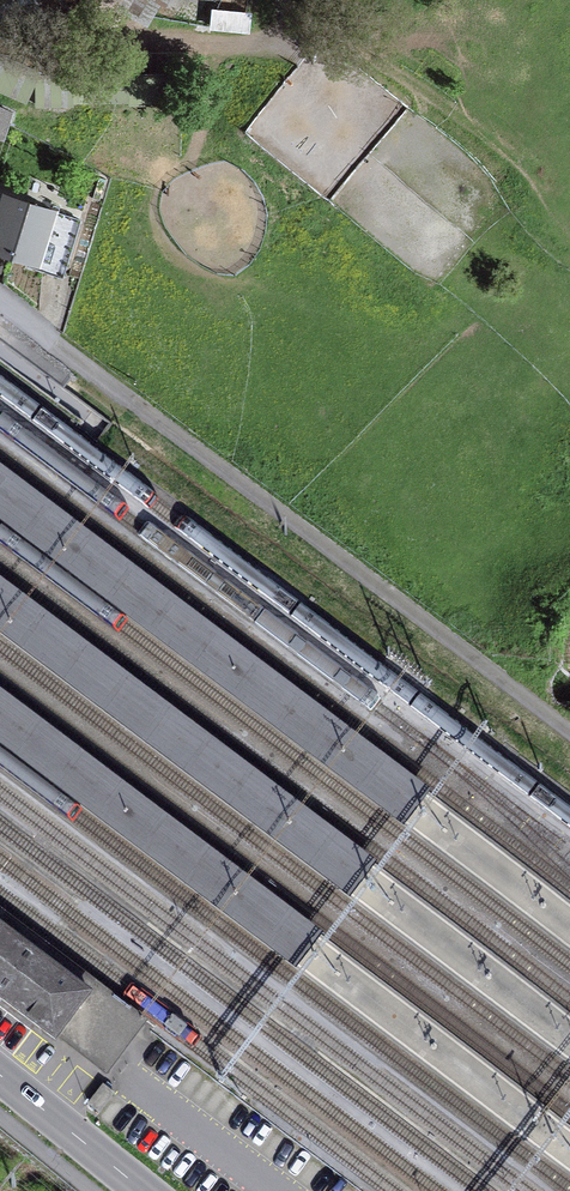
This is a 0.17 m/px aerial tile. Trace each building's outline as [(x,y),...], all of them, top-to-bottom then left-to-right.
[(112,7),(146,27),(161,0),(115,0),(112,7)] [(0,102),(0,126),(7,128),(13,108),(0,102)] [(2,187),(0,192),(0,248),(40,261),(58,205),(2,187)] [(0,478),(0,518),(405,824),(424,798),(0,478)] [(0,594),(0,633),(349,897),(368,872),(0,594)] [(0,703),(0,743),(296,967),(316,941),(0,703)] [(149,1021),(0,906),(0,923),(93,995),(59,1038),(107,1075),(149,1021)] [(0,923),(0,1001),(55,1043),(59,1038),(93,995),(0,923)] [(103,1084),(88,1103),(99,1111),(113,1092),(103,1084)]
